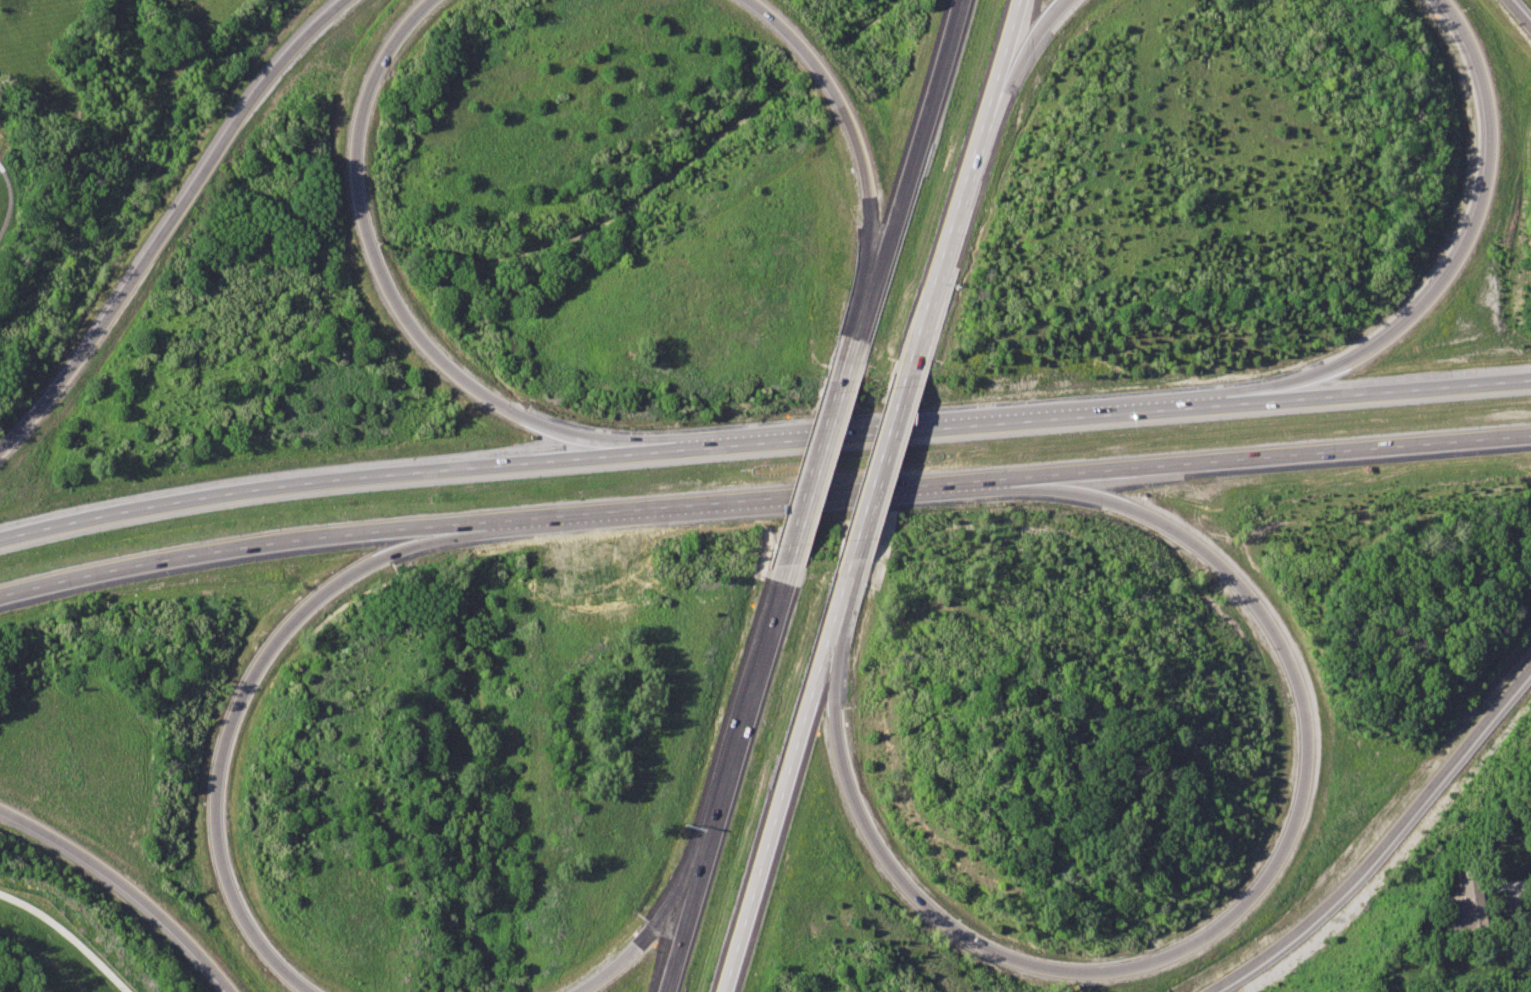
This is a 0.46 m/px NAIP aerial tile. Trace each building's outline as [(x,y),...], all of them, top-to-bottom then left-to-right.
[(1448,905),(1452,933),(1487,928),(1479,876),(1474,877),(1472,868),(1463,869),(1464,878),(1460,879),(1464,902),(1448,905)]
